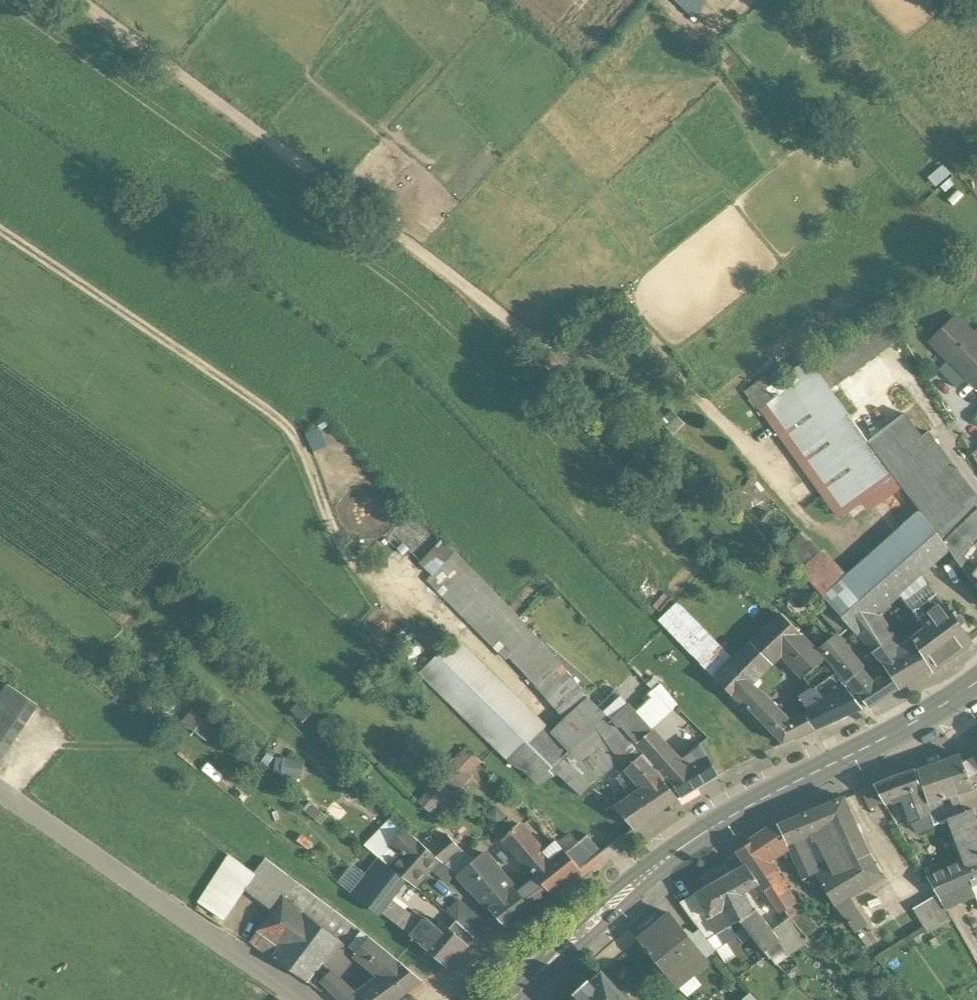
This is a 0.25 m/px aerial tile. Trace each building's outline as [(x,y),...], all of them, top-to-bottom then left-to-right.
[(692,10),(702,3),(699,0),(684,0),(692,10)] [(888,313),(814,368),(830,390),(902,337),(888,313)] [(957,318),(932,343),(949,360),(947,361),(965,380),(967,378),(975,387),(976,385),(976,331),(973,335),(957,318)] [(814,368),(808,360),(770,388),(779,400),(771,406),(844,508),(869,489),(880,504),(901,488),(877,455),(878,455),(868,441),(830,390),(814,368)] [(965,380),(947,361),(939,370),(957,389),(965,380)] [(903,414),(868,441),(878,455),(923,516),(949,551),(955,559),(975,535),(976,537),(976,498),(928,433),(921,438),(903,414)] [(719,472),(710,480),(741,512),(749,504),(719,472)] [(847,583),(827,602),(829,604),(850,628),(854,634),(867,622),(899,595),(922,575),(949,551),(923,516),(847,583)] [(975,535),(955,559),(976,589),(976,537),(975,535)] [(432,574),(454,552),(439,538),(418,561),(432,574)] [(645,755),(620,727),(617,729),(610,720),(606,717),(597,707),(588,699),(589,698),(527,626),(454,552),(427,580),(506,659),(509,656),(564,720),(564,721),(581,739),(596,726),(620,762),(625,770),(641,757),(642,758),(645,755)] [(847,583),(820,555),(801,571),(827,602),(847,583)] [(922,575),(899,595),(912,613),(937,595),(922,575)] [(695,580),(673,606),(674,606),(685,617),(703,597),(695,580)] [(971,641),(937,595),(912,613),(925,630),(912,640),(930,672),(971,641)] [(850,628),(829,604),(820,612),(841,636),(850,628)] [(685,617),(674,606),(673,606),(658,622),(673,637),(688,621),(685,617)] [(801,635),(781,615),(740,656),(731,664),(715,680),(732,697),(733,698),(747,683),(750,685),(781,654),(801,635)] [(711,644),(688,621),(673,637),(715,680),(731,664),(711,644)] [(912,640),(899,650),(867,622),(854,634),(883,666),(883,665),(888,674),(890,677),(898,690),(916,679),(930,672),(912,640)] [(824,661),(801,635),(781,654),(802,677),(806,673),(807,674),(824,661)] [(720,636),(711,644),(731,664),(740,656),(720,636)] [(552,732),(456,638),(417,674),(500,755),(530,773),(563,743),(552,732)] [(873,675),(869,678),(836,638),(821,649),(844,680),(868,709),(898,690),(890,677),(888,674),(878,681),(873,675)] [(824,661),(807,674),(806,673),(802,677),(812,690),(813,689),(834,674),(824,661)] [(834,674),(813,689),(822,702),(844,687),(834,674)] [(790,723),(767,699),(750,685),(747,683),(733,698),(739,704),(741,702),(759,720),(782,745),(815,730),(804,715),(790,723)] [(659,684),(652,691),(652,690),(646,695),(649,698),(633,712),(634,713),(651,731),(678,707),(659,684)] [(0,696),(0,759),(37,705),(7,685),(0,696)] [(844,687),(822,702),(823,703),(809,712),(804,715),(815,730),(861,709),(844,687)] [(822,702),(813,689),(812,690),(799,699),(809,712),(823,703),(822,702)] [(615,691),(597,707),(606,717),(610,720),(627,705),(615,691)] [(692,755),(681,763),(673,754),(651,731),(634,713),(633,712),(627,705),(610,720),(617,729),(620,727),(645,755),(642,758),(649,766),(652,764),(668,781),(669,783),(666,786),(678,799),(717,776),(707,759),(702,763),(697,761),(692,755)] [(205,739),(215,725),(188,706),(178,720),(205,739)] [(564,721),(552,732),(563,743),(570,750),(581,739),(564,721)] [(706,738),(690,723),(684,729),(699,743),(706,738)] [(581,739),(570,750),(563,743),(530,773),(532,774),(542,784),(550,777),(554,773),(557,775),(571,789),(572,789),(579,796),(587,787),(588,788),(590,785),(620,762),(596,726),(581,739)] [(700,745),(690,752),(692,755),(697,761),(702,763),(707,759),(700,745)] [(271,773),(298,776),(301,758),(274,754),(271,773)] [(963,763),(960,756),(944,762),(956,794),(973,788),(969,779),(963,763)] [(642,758),(641,757),(625,770),(643,790),(630,800),(615,811),(620,817),(632,830),(678,799),(666,786),(665,784),(668,781),(658,771),(656,773),(649,766),(642,758)] [(969,779),(976,775),(976,767),(972,758),(963,763),(969,779)] [(944,762),(917,772),(928,804),(947,797),(956,794),(944,762)] [(643,790),(625,770),(615,779),(630,800),(643,790)] [(915,773),(893,778),(900,797),(909,824),(928,815),(915,773)] [(893,778),(874,786),(884,804),(900,797),(893,778)] [(973,788),(956,794),(960,803),(963,812),(974,809),(976,817),(976,801),(973,788)] [(956,794),(947,797),(950,806),(960,803),(956,794)] [(433,808),(424,799),(420,804),(423,806),(422,808),(428,813),(433,808)] [(842,799),(777,826),(787,847),(802,881),(814,875),(818,873),(815,868),(799,839),(815,833),(830,827),(837,842),(841,851),(849,866),(868,855),(842,799)] [(950,806),(931,813),(932,816),(936,823),(948,819),(963,812),(960,803),(950,806)] [(974,809),(963,812),(948,819),(964,862),(959,864),(969,886),(976,883),(976,817),(974,809)] [(603,832),(602,833),(612,844),(632,830),(620,817),(603,832)] [(506,821),(494,833),(502,842),(515,831),(506,821)] [(777,825),(755,839),(736,851),(745,865),(759,885),(764,893),(780,882),(765,859),(787,847),(777,826),(777,825)] [(555,842),(542,853),(519,827),(515,831),(502,842),(535,878),(550,894),(579,871),(558,845),(555,842)] [(598,827),(576,844),(569,836),(558,845),(579,871),(612,844),(602,833),(603,832),(598,827)] [(830,827),(815,833),(823,848),(837,842),(830,827)] [(428,852),(406,832),(392,847),(402,855),(390,869),(404,880),(413,887),(437,860),(428,852)] [(447,836),(428,852),(437,860),(442,864),(459,849),(447,836)] [(841,851),(815,868),(818,873),(814,875),(820,884),(849,866),(841,851)] [(483,854),(457,877),(470,891),(496,869),(483,854)] [(849,866),(820,884),(832,904),(845,896),(846,897),(881,875),(868,855),(849,866)] [(252,875),(227,856),(207,887),(208,888),(198,904),(222,920),(245,886),(274,909),(282,898),(252,875)] [(368,938),(264,860),(252,875),(282,898),(339,941),(338,942),(354,955),(368,938)] [(379,860),(351,895),(376,915),(404,880),(390,869),(379,860)] [(959,864),(927,879),(945,910),(974,896),(969,886),(959,864)] [(759,885),(745,865),(735,871),(746,892),(759,885)] [(496,869),(470,891),(490,912),(499,904),(514,891),(496,869)] [(737,889),(715,901),(729,927),(730,926),(739,921),(751,915),(750,914),(743,900),(741,895),(746,892),(735,871),(729,874),(737,889)] [(729,874),(694,894),(707,919),(708,919),(716,935),(729,927),(715,901),(737,889),(729,874)] [(535,878),(522,890),(537,903),(550,894),(535,878)] [(795,904),(780,882),(764,893),(779,915),(784,912),(795,904)] [(502,908),(493,915),(505,928),(537,903),(522,890),(517,894),(502,908)] [(514,891),(499,904),(502,908),(517,894),(514,891)] [(846,897),(845,896),(832,904),(852,930),(858,926),(863,923),(846,897)] [(935,896),(913,909),(925,929),(947,917),(935,896)] [(339,941),(282,898),(274,909),(249,943),(307,983),(338,942),(339,941)] [(485,927),(458,902),(447,915),(453,920),(455,922),(474,939),(485,927)] [(795,904),(784,912),(790,919),(790,920),(791,919),(801,912),(795,904)] [(413,912),(407,918),(404,916),(404,915),(397,910),(388,921),(411,938),(425,920),(413,912)] [(754,911),(750,914),(751,915),(739,921),(763,952),(778,942),(754,911)] [(689,938),(670,915),(637,942),(672,985),(706,959),(689,938)] [(799,930),(791,919),(790,920),(790,919),(776,929),(793,952),(808,939),(799,930)] [(455,922),(449,930),(441,923),(436,928),(426,920),(425,920),(411,938),(447,969),(474,939),(455,922)] [(737,938),(730,926),(729,927),(716,935),(723,946),(737,938)] [(715,951),(699,930),(689,938),(706,959),(715,951)] [(368,938),(354,955),(353,956),(354,957),(379,978),(370,989),(382,999),(397,999),(421,982),(368,938)] [(338,942),(322,964),(330,972),(337,979),(354,957),(353,956),(354,955),(338,942)] [(778,942),(763,952),(770,958),(783,949),(778,942)] [(783,949),(770,958),(777,966),(788,956),(783,949)] [(322,964),(307,983),(320,993),(325,987),(320,983),(330,972),(322,964)] [(360,999),(337,979),(330,972),(320,983),(325,987),(338,999),(382,999),(370,989),(360,999)] [(573,995),(575,998),(572,999),(628,999),(628,998),(623,993),(615,992),(600,975),(587,987),(585,984),(573,995)]
